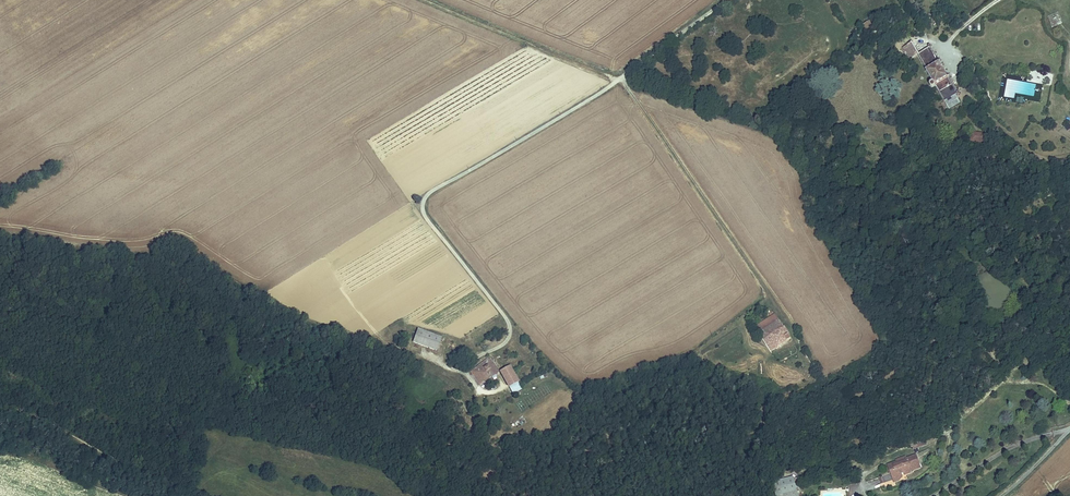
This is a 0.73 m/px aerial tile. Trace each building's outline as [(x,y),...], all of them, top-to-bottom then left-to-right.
[(913,44),(901,51),(908,63),(910,62),(919,78),(927,73),(934,85),(931,86),(934,91),(937,90),(945,103),(959,94),(933,49),(920,56),(913,44)] [(972,134),(972,144),(987,144),(987,134),(972,134)] [(775,313),(754,326),(770,352),(791,339),(775,313)] [(437,350),(442,337),(419,329),(414,342),(437,350)] [(490,355),(470,369),(479,382),(488,375),(490,377),(500,369),(490,355)] [(513,369),(502,375),(509,388),(520,382),(513,369)] [(515,421),(518,426),(526,422),(523,417),(515,421)] [(889,465),(892,473),(894,480),(895,483),(908,479),(907,476),(914,474),(914,473),(922,470),(919,461),(917,455),(889,465)] [(794,476),(772,481),(776,495),(798,495),(794,476)] [(883,484),(884,489),(896,487),(894,481),(883,484)]
